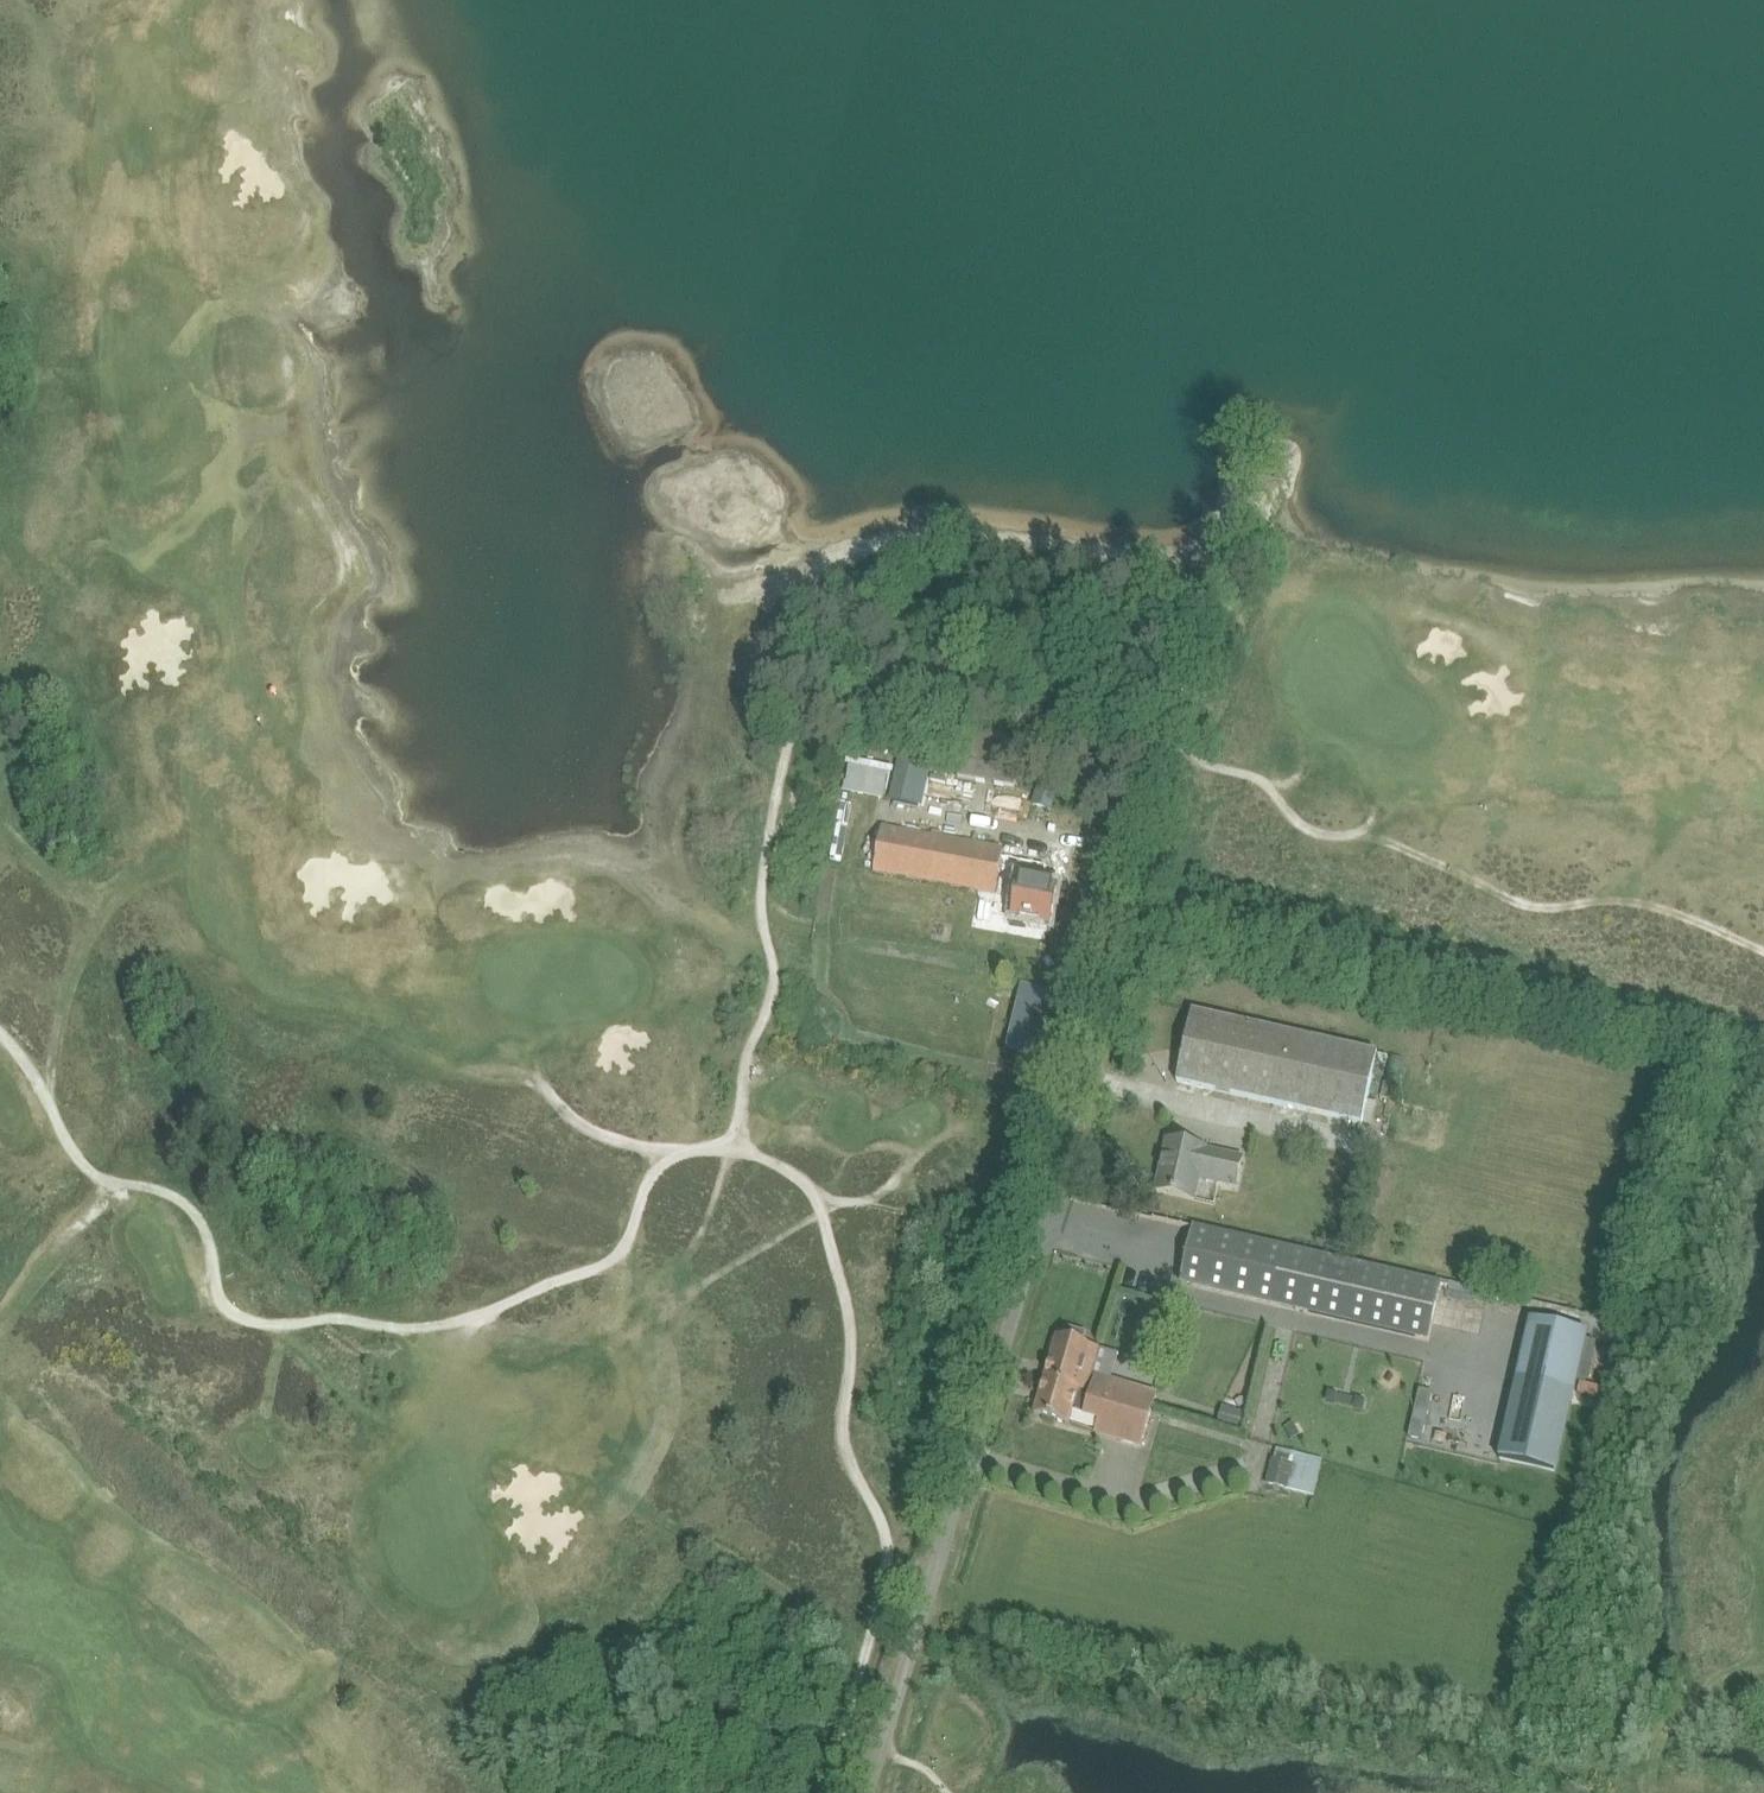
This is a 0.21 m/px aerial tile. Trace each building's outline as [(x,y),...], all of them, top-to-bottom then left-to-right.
[(964,738),(957,779),(1018,789),(1025,749),(964,738)] [(893,799),(920,805),(930,753),(904,747),(893,799)] [(888,798),(893,763),(849,757),(845,792),(888,798)] [(1041,781),(1034,803),(1050,808),(1057,785),(1041,781)] [(874,870),(996,893),(1004,850),(882,828),(874,870)] [(1014,916),(1028,919),(1051,923),(1058,887),(1037,884),(1041,864),(1024,860),(1021,881),(1020,881),(1014,916)] [(1036,989),(1024,1046),(1050,1052),(1060,1011),(1062,1011),(1066,996),(1036,989)] [(1178,1081),(1200,1086),(1363,1122),(1374,1075),(1384,1077),(1389,1057),(1378,1055),(1379,1051),(1193,1011),(1178,1081)] [(1386,1082),(1383,1096),(1394,1099),(1398,1085),(1386,1082)] [(1157,1191),(1181,1196),(1194,1199),(1200,1176),(1218,1180),(1218,1183),(1236,1187),(1243,1157),(1224,1153),(1224,1156),(1205,1151),(1206,1148),(1169,1140),(1157,1191)] [(1196,1227),(1182,1283),(1428,1340),(1441,1284),(1196,1227)] [(1517,1382),(1500,1458),(1555,1471),(1573,1395),(1587,1333),(1531,1320),(1517,1382)] [(1058,1336),(1047,1375),(1154,1407),(1157,1395),(1091,1375),(1099,1348),(1083,1343),(1086,1333),(1066,1327),(1063,1337),(1058,1336)] [(1047,1375),(1035,1415),(1058,1421),(1070,1425),(1073,1411),(1099,1419),(1096,1431),(1142,1445),(1154,1407),(1047,1375)] [(1329,1392),(1327,1400),(1336,1403),(1338,1394),(1329,1392)] [(1357,1398),(1355,1407),(1363,1409),(1366,1401),(1357,1398)] [(1246,1412),(1223,1405),(1218,1422),(1241,1429),(1246,1412)] [(1292,1423),(1285,1428),(1292,1440),(1300,1435),(1292,1423)] [(1286,1487),(1291,1461),(1272,1457),(1267,1483),(1286,1487)]
